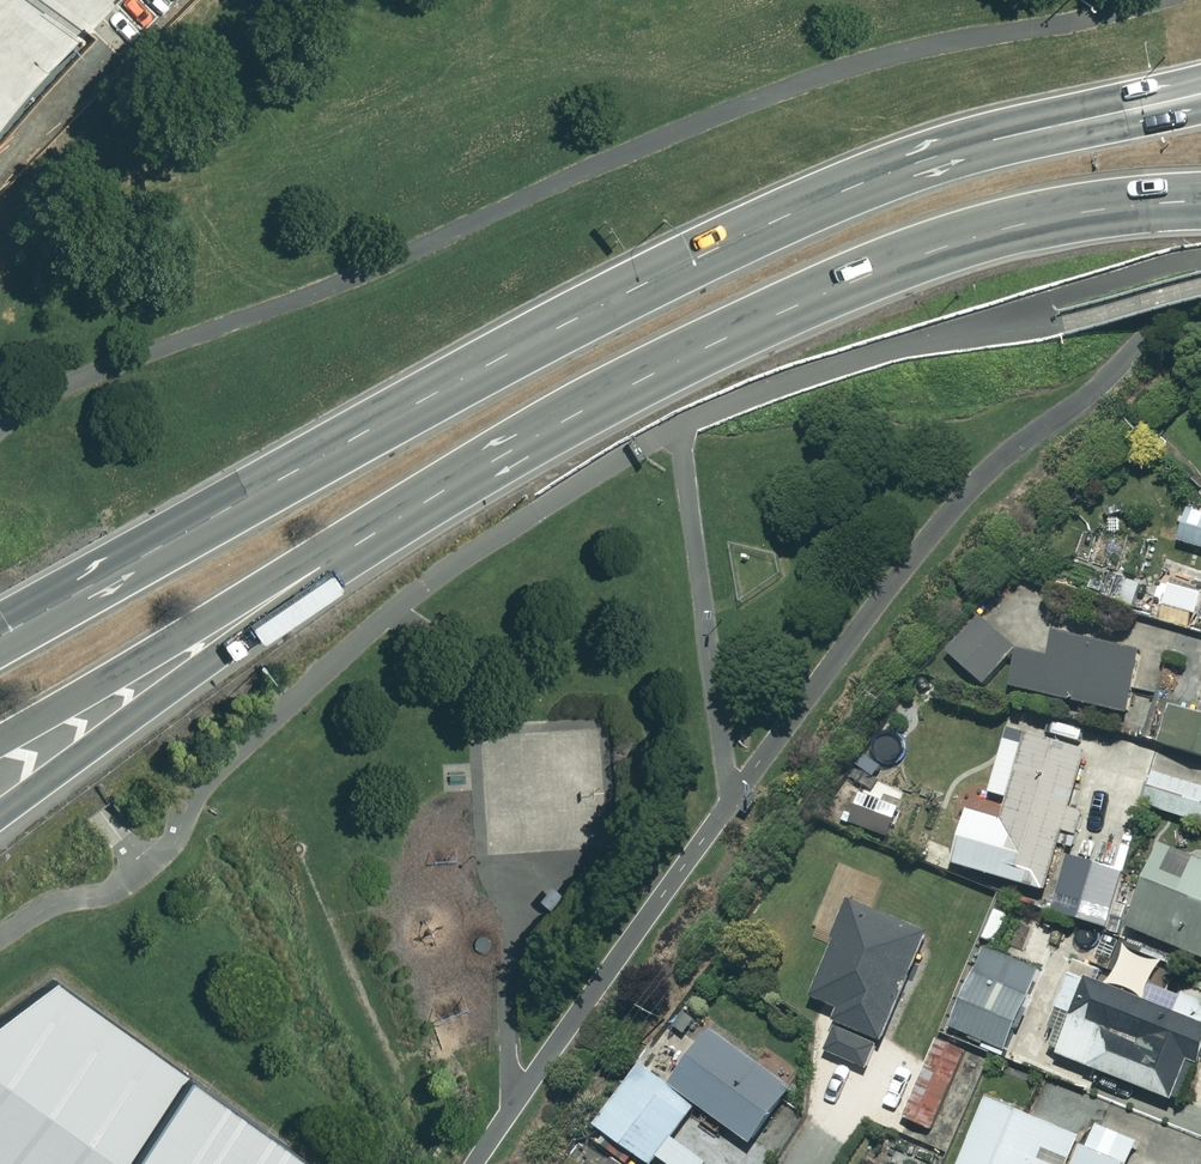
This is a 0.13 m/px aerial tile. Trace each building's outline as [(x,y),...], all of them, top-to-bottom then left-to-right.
[(1188,506),(1177,538),(1200,546),(1200,510),(1188,506)] [(1138,538),(1111,529),(1098,568),(1125,577),(1138,538)] [(1161,604),(1197,613),(1200,598),(1200,586),(1168,577),(1161,604)] [(1015,648),(978,615),(946,651),(983,684),(1015,648)] [(1137,651),(1052,632),(1047,656),(1017,649),(1009,685),(1123,711),(1137,651)] [(1171,706),(1161,743),(1200,754),(1200,715),(1171,706)] [(1083,749),(1025,732),(1000,819),(966,809),(951,862),(1043,889),(1083,749)] [(1154,771),(1143,804),(1200,822),(1200,786),(1154,771)] [(1157,843),(1124,925),(1200,955),(1200,861),(1157,843)] [(835,1021),(882,1042),(929,934),(853,900),(811,996),(841,1009),(835,1021)] [(1016,1028),(1034,983),(1040,969),(981,946),(948,1029),(1003,1051),(1013,1027),(1016,1028)] [(1121,949),(1109,979),(1143,993),(1155,963),(1121,949)] [(1016,1028),(1058,1045),(1055,1052),(1180,1101),(1200,1048),(1200,1023),(1200,1022),(1200,1020),(1200,998),(1182,990),(1174,1012),(1071,971),(1062,994),(1034,983),(1016,1028)] [(60,979),(0,1020),(0,1163),(324,1163),(60,979)] [(882,1042),(835,1021),(823,1050),(869,1070),(882,1042)] [(668,1085),(695,1103),(748,1142),(789,1088),(709,1029),(668,1085)] [(967,1051),(937,1039),(904,1116),(935,1129),(967,1051)] [(668,1085),(640,1064),(595,1124),(650,1163),(656,1156),(667,1163),(703,1163),(705,1162),(670,1136),(695,1103),(668,1085)] [(986,1096),(958,1163),(1058,1163),(1072,1132),(986,1096)] [(1136,1141),(1089,1122),(1072,1163),(1126,1163),(1136,1141)]
